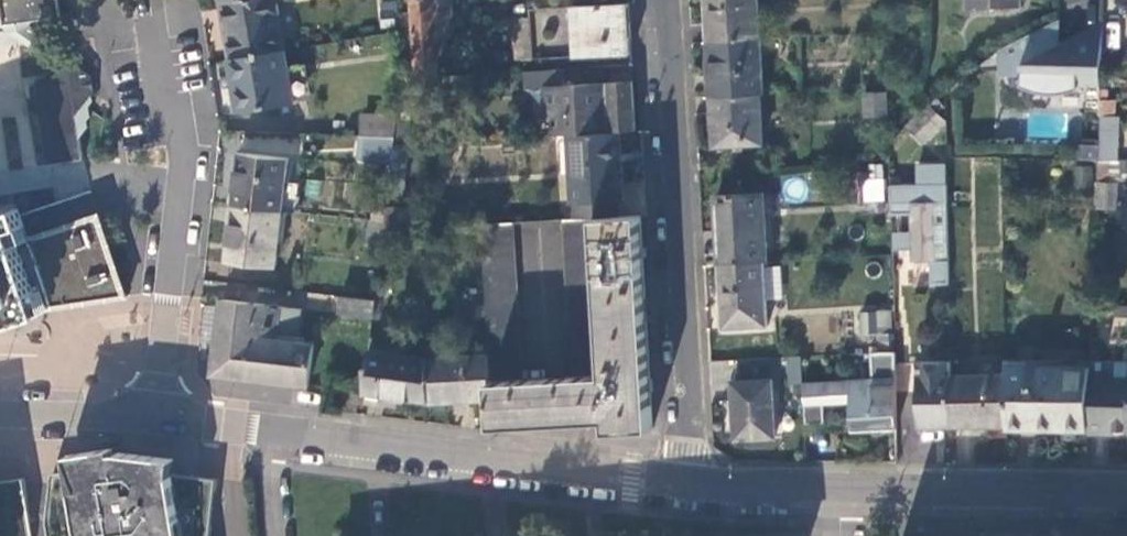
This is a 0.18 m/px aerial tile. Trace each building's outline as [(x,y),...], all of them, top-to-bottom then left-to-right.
[(2,24),(28,20),(39,18),(37,0),(0,0),(0,24),(2,24)] [(39,18),(60,15),(58,0),(37,0),(39,18)] [(276,0),(232,0),(219,2),(229,57),(283,49),(276,0)] [(414,66),(407,67),(407,71),(414,71),(415,72),(437,70),(436,57),(447,56),(446,32),(450,32),(449,0),(411,0),(414,66)] [(758,0),(706,0),(707,5),(708,41),(760,38),(758,0)] [(973,10),(997,10),(997,5),(1022,4),(1022,0),(973,0),(973,10)] [(576,55),(632,52),(628,2),(573,6),(576,55)] [(1061,43),(1062,17),(1000,47),(1001,72),(1023,72),(1023,82),(1026,83),(1032,85),(1042,89),(1053,91),(1064,91),(1075,89),(1080,88),(1080,82),(1102,83),(1103,44),(1061,43)] [(1104,22),(1061,43),(1103,44),(1090,36),(1104,22)] [(530,44),(529,25),(514,26),(515,45),(530,44)] [(763,93),(760,38),(708,41),(710,77),(711,96),(761,94),(763,93)] [(15,101),(24,169),(84,161),(53,45),(0,53),(0,103),(15,101)] [(292,101),(283,49),(229,57),(232,79),(238,78),(244,109),(292,101)] [(569,85),(567,67),(526,69),(528,87),(543,87),(546,111),(551,111),(553,133),(635,128),(632,81),(569,85)] [(237,110),(244,109),(238,78),(232,79),(237,110)] [(870,93),(871,113),(896,112),(896,91),(870,93)] [(761,94),(711,96),(713,121),(714,147),(763,143),(761,94)] [(1115,99),(1102,98),(1101,114),(1114,115),(1115,99)] [(903,134),(921,147),(939,122),(922,110),(903,134)] [(395,136),(398,114),(363,113),(361,135),(395,136)] [(1114,115),(1101,114),(1100,146),(1099,160),(1099,180),(1119,181),(1122,115),(1114,115)] [(619,132),(566,135),(571,202),(569,203),(571,218),(618,215),(617,199),(622,198),(619,132)] [(394,143),(395,136),(361,135),(359,156),(392,157),(394,143)] [(406,143),(394,143),(392,157),(386,210),(398,210),(406,143)] [(1079,145),(1078,159),(1099,160),(1100,146),(1079,145)] [(233,203),(281,209),(282,207),(285,180),(288,155),(239,149),(233,203)] [(945,163),(921,164),(917,169),(917,184),(891,185),(892,214),(912,213),(912,231),(892,231),(893,250),(912,249),(913,261),(928,261),(929,278),(934,283),(948,282),(945,163)] [(884,167),(861,167),(860,202),(883,202),(884,167)] [(285,180),(282,207),(295,209),(298,182),(285,180)] [(1098,196),(1117,197),(1117,194),(1126,194),(1126,181),(1119,181),(1099,180),(1098,196)] [(3,315),(6,326),(25,319),(44,312),(41,308),(98,298),(126,294),(100,220),(88,186),(54,198),(6,216),(3,207),(0,208),(0,315),(3,315)] [(765,260),(768,260),(764,191),(718,193),(720,228),(721,262),(765,260)] [(275,263),(281,209),(233,203),(227,258),(275,263)] [(407,210),(398,210),(386,210),(385,223),(384,229),(405,228),(407,210)] [(491,398),(493,427),(606,421),(607,431),(652,428),(650,398),(645,316),(640,214),(618,215),(571,218),(562,219),(571,376),(522,378),(512,222),(480,223),(488,354),(491,398)] [(382,248),(384,229),(385,223),(368,221),(365,245),(382,248)] [(765,263),(765,260),(721,262),(724,315),(724,328),(768,325),(767,300),(765,263)] [(783,262),(765,263),(767,300),(784,298),(783,262)] [(373,320),(375,301),(342,297),(339,315),(373,320)] [(214,373),(309,384),(313,342),(276,337),(279,304),(223,299),(214,373)] [(879,351),(895,350),(894,309),(862,311),(863,334),(878,334),(879,351)] [(803,382),(805,420),(824,419),(823,400),(853,398),(854,426),(896,425),(895,350),(879,351),(870,352),(872,379),(803,382)] [(364,395),(430,401),(427,357),(369,351),(364,395)] [(427,357),(430,401),(491,398),(488,354),(427,357)] [(787,383),(800,382),(798,356),(785,357),(787,383)] [(918,425),(952,426),(950,374),(950,360),(917,359),(918,425)] [(1008,425),(1008,429),(1089,429),(1090,380),(1091,373),(1068,373),(1068,365),(1029,366),(1029,373),(1006,373),(1008,425)] [(950,374),(952,426),(1008,425),(1006,373),(950,374)] [(735,408),(737,437),(775,436),(772,380),(733,382),(735,408)] [(1090,380),(1089,429),(1126,430),(1126,386),(1105,386),(1105,380),(1090,380)] [(176,473),(178,457),(131,452),(121,450),(116,451),(115,446),(109,447),(70,452),(83,535),(185,535),(176,473)]
